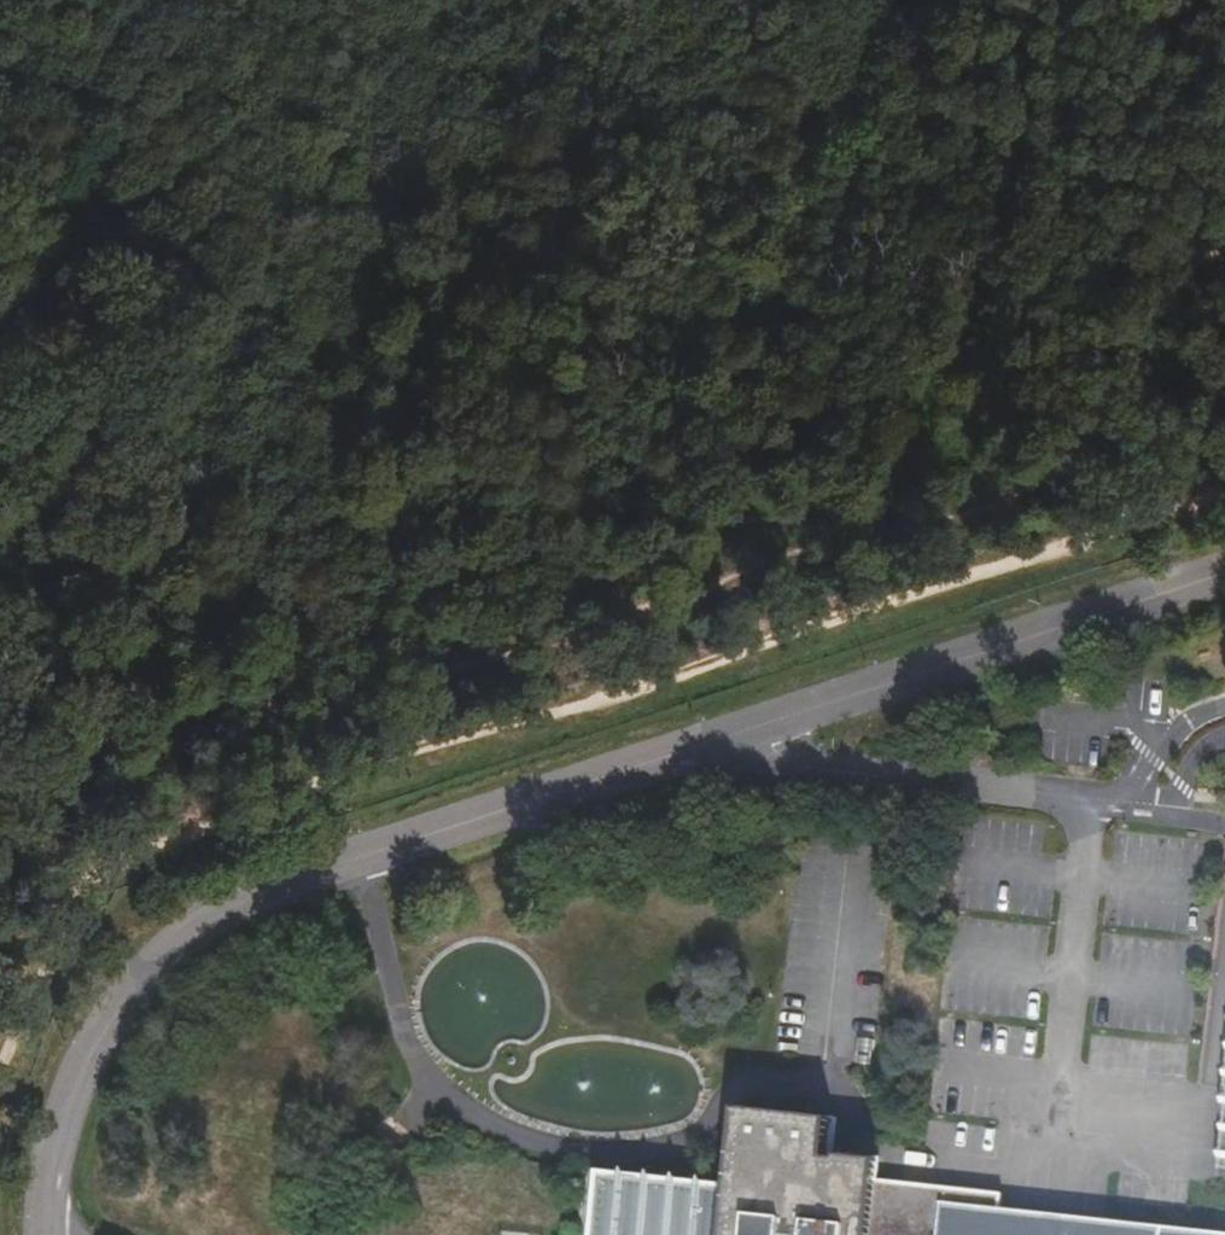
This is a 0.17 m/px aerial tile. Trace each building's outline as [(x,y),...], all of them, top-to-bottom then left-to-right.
[(1105,1220),(1106,1224),(1005,1213),(1006,1195),(877,1181),(878,1159),(829,1154),(833,1116),(741,1109),(733,1188),(599,1175),(594,1234),(1224,1234),(1105,1220)]
